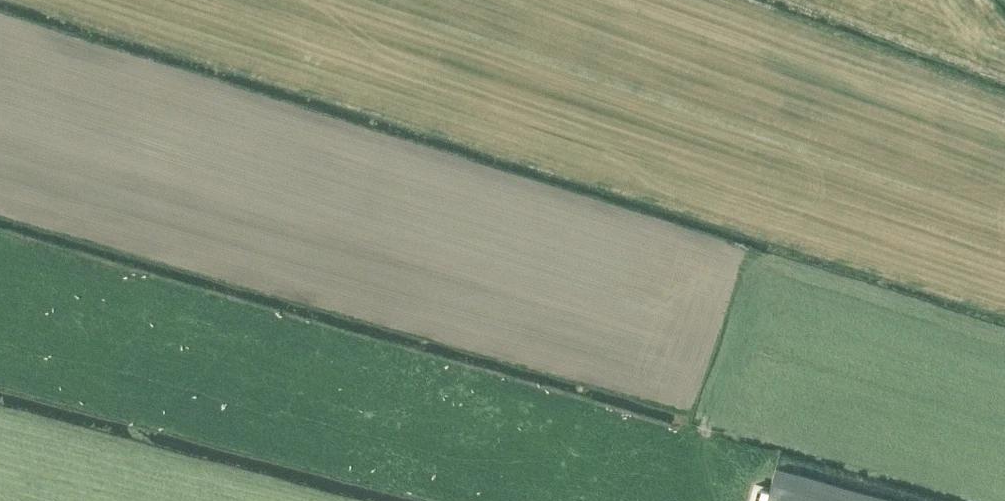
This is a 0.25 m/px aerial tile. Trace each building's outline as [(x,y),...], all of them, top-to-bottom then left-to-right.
[(776,467),(766,500),(895,500),(776,467)]
